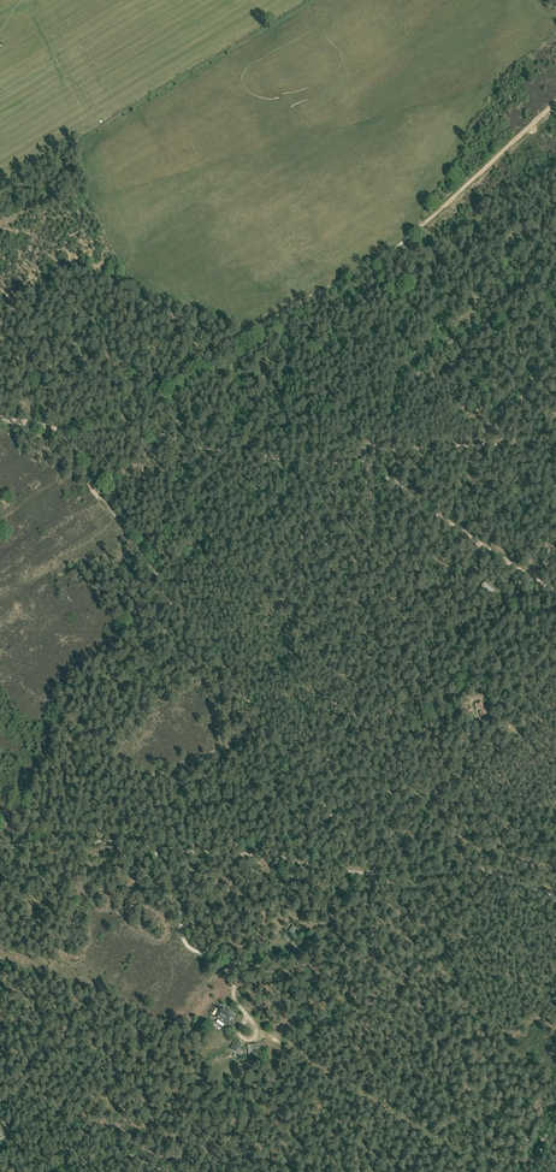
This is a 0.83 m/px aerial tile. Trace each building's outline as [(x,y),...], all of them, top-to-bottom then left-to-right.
[(478,593),(481,596),(487,590),(491,594),(495,590),(485,582),(482,586),(483,587),(478,593)] [(486,710),(485,710),(482,703),(478,704),(477,703),(475,704),(476,705),(475,705),(477,710),(479,710),(480,712),(479,713),(480,717),(488,714),(486,710)] [(285,937),(289,940),(297,929),(292,926),(285,937)] [(234,1018),(230,1015),(231,1013),(230,1012),(231,1011),(227,1009),(226,1010),(224,1008),(222,1010),(221,1009),(215,1017),(218,1020),(216,1022),(223,1028),(225,1026),(227,1024),(229,1025),(234,1018)] [(241,1043),(237,1040),(229,1049),(234,1053),(241,1043)] [(260,1044),(248,1044),(249,1057),(253,1057),(253,1051),(260,1051),(260,1044)]
